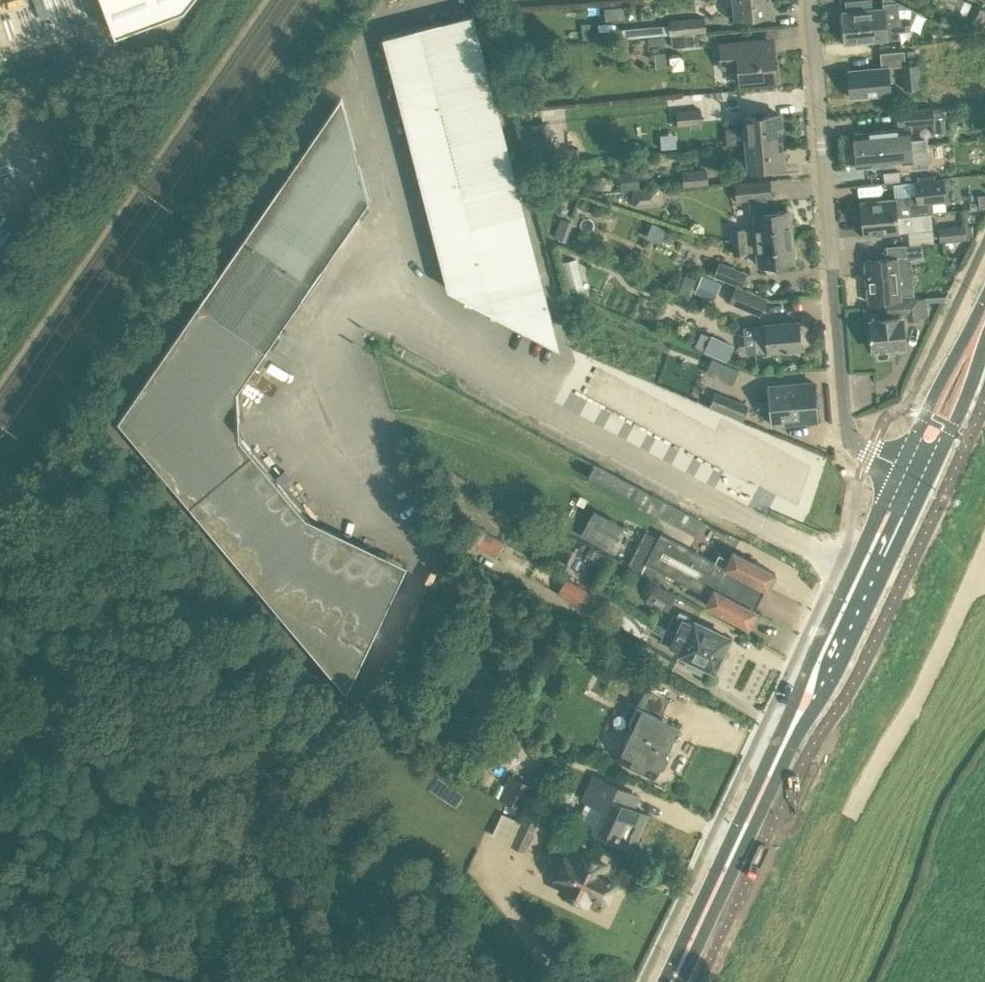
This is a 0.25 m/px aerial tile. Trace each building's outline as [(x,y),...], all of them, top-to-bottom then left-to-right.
[(116,32),(184,7),(189,0),(104,0),(116,32)] [(735,16),(771,13),(770,0),(733,0),(735,16)] [(843,10),(845,29),(872,25),(871,22),(883,21),(882,17),(898,15),(897,2),(883,3),(883,7),(873,7),(872,0),(855,0),(846,1),(847,10),(843,10)] [(935,1),(954,8),(958,0),(935,0),(935,1)] [(872,25),(845,29),(846,43),(887,39),(887,40),(901,38),(900,31),(909,31),(918,12),(897,2),(898,15),(882,17),(883,21),(871,22),(872,25)] [(965,19),(981,26),(984,17),(984,10),(971,4),(965,19)] [(403,114),(493,91),(473,13),(383,36),(403,114)] [(668,20),(669,35),(706,32),(704,16),(668,20)] [(677,36),(677,47),(694,45),(693,34),(677,36)] [(745,39),(746,40),(719,42),(721,68),(738,67),(739,84),(776,81),(774,52),(776,52),(774,36),(745,39)] [(888,65),(888,67),(902,66),(903,89),(921,87),(919,63),(906,64),(905,50),(880,53),(881,66),(888,65)] [(888,65),(881,66),(849,69),(851,97),(891,93),(888,67),(888,65)] [(720,100),(720,89),(700,88),(699,100),(720,100)] [(513,169),(493,91),(403,114),(423,192),(513,169)] [(342,96),(292,167),(359,214),(368,201),(342,96)] [(933,131),(946,130),(944,106),(932,107),(933,121),(933,131)] [(933,121),(932,107),(922,108),(923,122),(933,121)] [(703,123),(701,108),(677,110),(678,126),(703,123)] [(899,123),(923,122),(922,108),(898,109),(899,123)] [(746,142),(782,140),(780,114),(744,116),(746,142)] [(911,144),(909,127),(854,132),(856,149),(911,144)] [(784,165),(782,140),(746,142),(748,168),(784,165)] [(911,144),(856,149),(857,166),(912,161),(911,144)] [(359,214),(292,167),(245,235),(313,281),(359,214)] [(513,169),(423,192),(443,270),(533,246),(513,169)] [(709,185),(707,170),(683,171),(684,185),(709,185)] [(622,189),(639,188),(638,172),(620,173),(622,189)] [(895,196),(895,198),(861,201),(862,218),(898,214),(930,211),(929,203),(947,201),(944,178),(915,181),(916,194),(895,196)] [(756,239),(791,235),(789,210),(767,212),(766,198),(771,197),(770,180),(734,183),(735,202),(748,200),(749,213),(753,213),(755,229),(744,230),(744,228),(731,229),(731,240),(756,239)] [(930,211),(898,214),(862,218),(864,234),(931,227),(930,211)] [(934,216),(935,226),(959,223),(957,213),(934,216)] [(652,224),(646,238),(660,244),(666,230),(652,224)] [(964,225),(940,227),(942,238),(965,236),(964,225)] [(245,235),(199,303),(266,349),(313,281),(245,235)] [(793,262),(791,235),(756,239),(731,240),(732,256),(746,254),(746,253),(757,252),(758,265),(793,262)] [(886,246),(887,257),(866,259),(869,301),(886,300),(901,299),(898,260),(907,259),(906,244),(886,246)] [(533,246),(443,270),(448,289),(526,331),(553,324),(533,246)] [(563,262),(567,278),(580,275),(576,259),(563,262)] [(736,285),(742,287),(747,273),(720,261),(714,275),(736,285)] [(721,283),(702,275),(695,291),(714,299),(721,283)] [(742,287),(736,285),(728,302),(760,316),(768,298),(742,287)] [(928,297),(901,299),(886,300),(887,315),(907,314),(907,320),(921,319),(920,317),(929,316),(928,297)] [(266,349),(199,303),(118,420),(188,504),(251,451),(239,437),(237,391),(266,349)] [(887,357),(890,348),(905,346),(902,317),(871,320),(874,349),(875,349),(879,358),(887,357)] [(802,348),(799,320),(753,325),(756,352),(802,348)] [(728,362),(735,346),(712,335),(704,351),(728,362)] [(817,466),(721,415),(715,427),(599,365),(583,394),(750,483),(752,479),(797,503),(817,466)] [(770,386),(773,423),(819,419),(815,382),(770,386)] [(711,406),(742,418),(747,404),(717,392),(711,406)] [(251,451),(188,504),(346,692),(404,571),(317,529),(251,451)] [(704,522),(595,463),(587,478),(644,507),(697,537),(704,522)] [(624,523),(604,513),(589,540),(609,551),(624,523)] [(661,532),(660,534),(763,589),(764,586),(767,588),(775,572),(734,550),(730,558),(719,552),(714,560),(661,532)] [(660,534),(651,551),(754,606),(763,589),(660,534)] [(442,545),(438,552),(445,556),(449,549),(442,545)] [(754,606),(651,551),(645,561),(710,596),(706,603),(748,626),(756,610),(753,608),(754,606)] [(596,594),(566,577),(557,593),(587,610),(596,594)] [(676,594),(655,582),(647,598),(668,610),(676,594)] [(674,612),(668,626),(722,652),(729,637),(696,620),(695,623),(674,612)] [(722,652),(668,626),(657,621),(653,628),(663,633),(660,639),(681,650),(680,652),(688,656),(684,665),(701,673),(705,665),(714,669),(722,652)] [(618,759),(655,777),(680,724),(669,719),(670,718),(662,715),(670,697),(646,686),(629,722),(633,728),(618,759)] [(524,809),(535,786),(511,774),(499,797),(524,809)] [(595,776),(585,799),(605,808),(595,830),(631,846),(646,814),(632,807),(637,796),(595,776)] [(524,851),(538,822),(525,816),(512,845),(524,851)] [(590,895),(605,902),(617,877),(604,871),(607,864),(578,851),(575,857),(567,853),(555,879),(565,883),(561,891),(587,903),(590,895)] [(641,870),(626,878),(632,888),(646,881),(641,870)]
